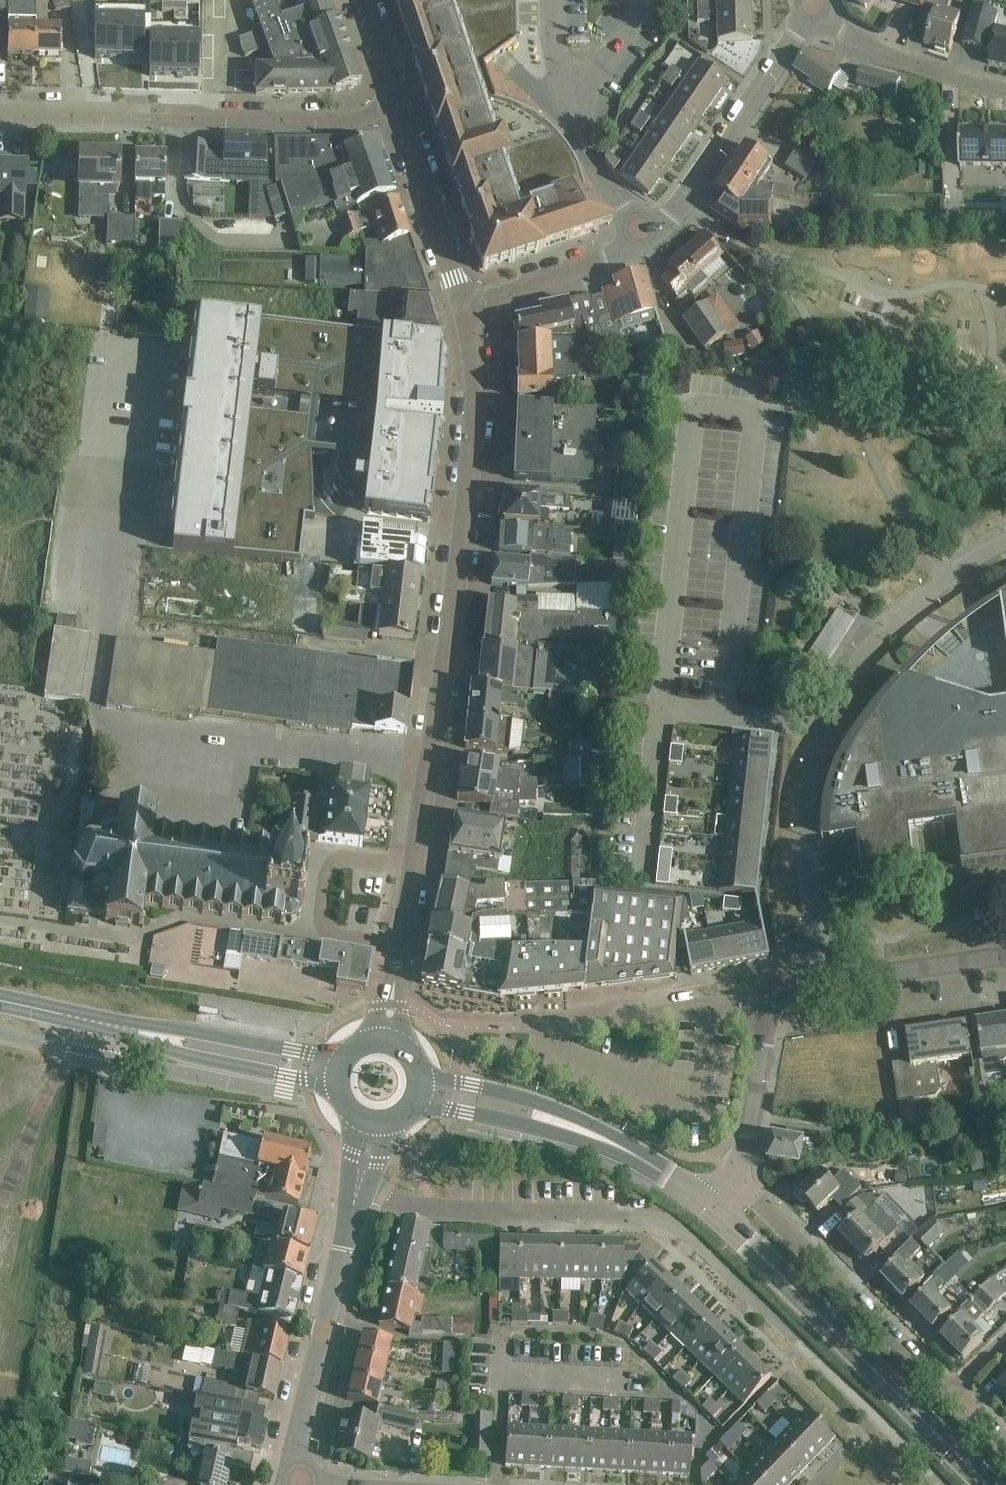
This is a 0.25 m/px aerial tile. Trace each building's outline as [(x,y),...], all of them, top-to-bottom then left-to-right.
[(8,0),(0,0),(0,12),(8,12),(8,0)] [(35,58),(61,59),(62,29),(47,29),(48,0),(36,0),(35,21),(35,58)] [(69,0),(53,0),(55,12),(70,9),(69,0)] [(239,40),(245,57),(267,49),(273,68),(287,68),(318,66),(318,68),(326,66),(339,61),(351,57),(346,43),(338,19),(336,19),(329,0),(306,0),(309,8),(281,18),(275,1),(252,4),(261,32),(239,40)] [(515,261),(514,258),(534,251),(535,254),(541,252),(540,250),(598,230),(577,166),(569,151),(559,138),(556,139),(554,133),(527,113),(495,100),(492,100),(486,99),(477,72),(516,43),(516,41),(515,0),(395,0),(416,64),(415,65),(415,66),(437,129),(438,129),(447,156),(446,156),(452,177),(455,176),(466,192),(469,201),(461,204),(464,210),(466,209),(474,232),(471,233),(472,235),(471,235),(473,242),(476,241),(484,265),(481,266),(483,272),(489,270),(488,267),(508,260),(509,263),(515,261)] [(751,13),(751,0),(717,0),(717,14),(751,13)] [(893,1),(922,8),(924,0),(893,0),(893,1)] [(919,24),(931,28),(925,46),(950,53),(961,18),(947,13),(950,3),(940,0),(927,0),(919,24)] [(989,12),(993,0),(976,0),(974,8),(989,12)] [(163,5),(163,12),(175,13),(175,5),(163,5)] [(175,5),(175,13),(186,13),(187,5),(175,5)] [(709,5),(697,5),(689,5),(689,14),(697,14),(709,14),(709,5)] [(996,29),(995,30),(994,30),(998,15),(989,12),(974,8),(963,45),(988,52),(988,50),(991,51),(988,65),(1005,68),(1005,31),(996,29)] [(120,10),(96,9),(96,58),(120,59),(120,10)] [(144,10),(120,10),(120,59),(144,59),(144,10)] [(751,13),(717,14),(718,42),(752,41),(751,13)] [(709,23),(709,14),(697,14),(697,23),(709,23)] [(35,58),(35,21),(8,21),(8,58),(35,58)] [(175,28),(151,28),(151,76),(175,77),(175,28)] [(199,28),(175,28),(175,77),(199,77),(199,28)] [(679,66),(690,50),(679,42),(668,58),(679,66)] [(828,95),(833,88),(842,94),(851,80),(842,74),(807,51),(796,69),(813,80),(810,84),(828,95)] [(339,61),(326,66),(336,93),(361,84),(351,57),(339,61)] [(683,86),(711,105),(727,82),(699,63),(683,86)] [(273,68),(255,68),(255,95),(336,93),(326,66),(318,68),(318,66),(287,68),(273,68)] [(666,75),(676,81),(681,74),(671,67),(666,75)] [(861,70),(857,85),(896,97),(901,81),(861,70)] [(671,89),(676,81),(666,75),(661,82),(671,89)] [(711,105),(683,86),(667,109),(695,128),(711,105)] [(695,128),(667,109),(652,132),(680,151),(695,128)] [(842,122),(845,115),(839,112),(836,119),(842,122)] [(635,120),(645,127),(650,120),(640,113),(635,120)] [(905,124),(909,128),(915,128),(919,124),(919,118),(916,114),(910,114),(905,118),(905,124)] [(640,134),(645,127),(635,120),(630,127),(640,134)] [(960,131),(959,167),(1005,167),(1005,131),(960,131)] [(680,151),(652,132),(636,154),(664,173),(680,151)] [(378,139),(360,145),(360,140),(274,141),(274,144),(275,161),(274,163),(274,164),(275,164),(275,178),(308,179),(384,156),(378,139)] [(265,164),(265,162),(265,144),(265,142),(225,141),(225,155),(225,161),(225,164),(265,164)] [(225,155),(207,155),(207,167),(206,182),(275,184),(275,178),(275,164),(274,164),(274,163),(275,161),(274,144),(265,144),(265,162),(265,164),(225,164),(225,161),(225,155)] [(208,147),(187,146),(185,181),(206,182),(207,167),(207,155),(208,147)] [(744,146),(730,167),(748,179),(745,183),(763,195),(769,196),(789,200),(792,188),(773,184),(773,188),(760,183),(772,164),(761,157),(744,146)] [(784,167),(806,182),(820,160),(798,146),(784,167)] [(80,155),(79,187),(99,187),(98,197),(114,197),(115,188),(119,188),(120,156),(117,156),(117,150),(103,150),(103,155),(80,155)] [(620,164),(607,154),(604,161),(613,173),(620,164)] [(664,173),(636,154),(620,178),(648,197),(664,173)] [(164,199),(165,176),(165,156),(136,156),(135,185),(150,186),(149,198),(164,199)] [(275,178),(275,184),(275,186),(280,186),(280,187),(284,200),(289,215),(290,219),(333,205),(335,213),(353,208),(396,193),(384,156),(308,179),(275,178)] [(0,164),(0,196),(0,206),(0,220),(22,220),(23,197),(24,197),(25,187),(25,185),(25,171),(25,165),(0,164)] [(729,169),(714,192),(727,201),(717,216),(730,224),(737,229),(772,229),(772,228),(772,196),(769,196),(763,195),(745,183),(748,179),(730,167),(729,169)] [(25,185),(25,187),(35,187),(35,171),(25,171),(25,185)] [(280,187),(266,191),(274,219),(289,215),(284,200),(280,187)] [(384,255),(407,255),(402,239),(410,237),(398,201),(340,220),(347,239),(360,235),(359,232),(375,227),(384,255)] [(135,220),(108,219),(107,244),(134,245),(134,241),(135,229),(135,220)] [(172,246),(173,223),(161,223),(161,246),(172,246)] [(173,223),(172,246),(185,246),(186,223),(173,223)] [(724,266),(718,259),(721,256),(703,236),(668,266),(674,272),(663,281),(679,299),(689,290),(693,294),(724,266)] [(365,296),(430,301),(416,255),(407,255),(384,255),(365,254),(365,272),(349,272),(349,259),(320,259),(319,285),(365,288),(365,296)] [(623,341),(615,317),(624,314),(626,319),(654,311),(643,274),(615,282),(617,289),(603,293),(611,317),(597,321),(601,336),(623,341)] [(442,339),(430,301),(365,296),(350,294),(348,313),(358,314),(356,329),(442,339)] [(587,333),(601,336),(597,321),(590,296),(539,307),(541,315),(515,321),(516,327),(512,328),(514,338),(518,337),(519,339),(538,335),(544,334),(545,337),(575,335),(587,333)] [(24,297),(22,320),(43,322),(45,299),(24,297)] [(705,304),(683,320),(704,350),(726,334),(705,304)] [(305,515),(314,516),(339,519),(429,528),(447,364),(447,357),(445,357),(438,357),(440,345),(441,345),(441,343),(195,314),(193,332),(187,385),(185,396),(180,439),(169,534),(166,549),(173,550),(300,562),(305,520),(305,515)] [(743,338),(750,350),(762,343),(755,331),(743,338)] [(582,364),(581,340),(575,340),(520,343),(520,357),(519,356),(520,371),(585,369),(584,364),(582,364)] [(723,345),(725,358),(744,355),(742,342),(723,345)] [(585,369),(520,371),(520,378),(518,379),(518,400),(551,399),(550,380),(585,379),(585,369)] [(517,439),(515,481),(592,485),(596,412),(518,408),(517,439)] [(643,474),(623,472),(617,471),(613,502),(639,505),(643,474)] [(570,498),(524,495),(504,493),(504,506),(502,506),(501,518),(504,518),(504,522),(538,524),(538,509),(569,511),(570,498)] [(637,520),(639,505),(613,502),(610,531),(620,533),(636,534),(637,520)] [(353,568),(418,573),(424,574),(426,552),(425,552),(426,543),(416,542),(417,532),(396,530),(362,528),(361,542),(356,541),(353,568)] [(570,558),(571,533),(501,528),(499,553),(564,557),(570,558)] [(620,533),(618,545),(634,547),(636,534),(620,533)] [(527,588),(542,589),(542,571),(559,572),(560,560),(530,557),(530,563),(518,561),(517,565),(494,562),(491,586),(527,590),(527,588)] [(326,625),(324,639),(366,644),(367,634),(378,634),(378,637),(392,639),(412,640),(414,623),(415,603),(416,601),(418,577),(383,574),(357,572),(357,577),(341,575),(341,570),(329,569),(327,591),(341,593),(340,606),(360,607),(357,629),(326,625)] [(526,599),(526,605),(488,601),(483,646),(516,649),(537,651),(537,646),(537,639),(627,641),(628,585),(618,584),(617,614),(575,613),(576,597),(535,596),(535,600),(526,599)] [(838,610),(804,663),(821,674),(855,621),(838,610)] [(81,704),(91,638),(75,636),(77,619),(58,617),(56,633),(53,633),(43,698),(81,704)] [(352,728),(362,730),(407,735),(414,670),(394,667),(217,642),(215,656),(116,642),(107,708),(186,720),(187,712),(187,710),(351,733),(352,728)] [(483,646),(479,687),(519,692),(523,692),(548,694),(560,695),(605,699),(610,653),(537,646),(537,651),(516,649),(483,646)] [(910,680),(912,678),(911,677),(869,724),(842,781),(835,809),(831,838),(858,834),(864,881),(863,881),(863,883),(919,875),(918,874),(917,874),(911,827),(957,820),(964,867),(963,867),(963,869),(1005,863),(1005,710),(910,680)] [(517,707),(519,692),(479,687),(471,687),(468,717),(498,720),(500,705),(517,707)] [(548,694),(546,710),(559,711),(560,695),(548,694)] [(511,721),(498,720),(468,717),(465,749),(508,754),(511,721)] [(601,728),(602,741),(568,744),(569,759),(609,756),(608,740),(611,740),(611,739),(612,728),(601,728)] [(770,766),(771,753),(773,740),(731,735),(731,737),(735,737),(732,762),(770,766)] [(670,755),(683,757),(683,748),(671,747),(670,755)] [(670,755),(669,764),(682,765),(683,757),(670,755)] [(463,758),(460,779),(518,789),(519,779),(497,775),(499,764),(463,758)] [(606,788),(609,758),(579,759),(579,788),(584,788),(605,788),(606,788)] [(767,793),(768,779),(770,766),(732,762),(729,788),(767,793)] [(368,796),(370,778),(334,773),(330,807),(293,802),(288,838),(301,839),(362,848),(368,797),(368,796)] [(457,800),(476,803),(491,806),(489,816),(517,820),(519,804),(536,804),(536,788),(518,789),(460,779),(457,800)] [(605,788),(584,788),(584,800),(605,800),(605,788)] [(764,819),(766,805),(767,793),(729,788),(727,814),(764,819)] [(677,808),(678,800),(665,798),(664,807),(677,808)] [(299,854),(301,839),(288,838),(285,837),(283,851),(249,846),(249,843),(200,836),(199,839),(154,833),(156,817),(157,817),(157,815),(156,815),(156,813),(153,813),(153,815),(145,814),(146,809),(130,807),(130,812),(123,811),(123,809),(120,809),(119,810),(104,808),(104,807),(82,804),(77,839),(78,839),(76,853),(75,852),(73,855),(75,857),(73,869),(71,869),(72,873),(74,872),(72,886),(71,886),(68,914),(90,917),(91,914),(106,916),(105,922),(142,927),(144,906),(285,926),(285,925),(292,923),(299,919),(300,917),(299,917),(300,908),(303,908),(303,904),(301,903),(304,876),(307,876),(308,872),(305,871),(305,869),(297,867),(298,863),(291,863),(292,855),(294,855),(294,853),(299,854)] [(664,807),(663,816),(676,817),(677,808),(664,807)] [(727,814),(724,840),(761,844),(764,819),(727,814)] [(486,888),(595,885),(602,817),(589,817),(543,816),(543,823),(517,820),(500,817),(499,823),(474,819),(454,816),(449,850),(443,884),(473,890),(477,891),(477,892),(482,893),(485,894),(486,888)] [(758,870),(760,856),(761,844),(724,840),(721,866),(758,870)] [(671,860),(672,851),(659,850),(658,859),(671,860)] [(658,859),(657,867),(670,869),(671,860),(658,859)] [(721,866),(718,888),(718,892),(755,896),(758,870),(721,866)] [(477,891),(473,890),(443,884),(440,884),(432,922),(472,928),(473,924),(477,923),(533,919),(589,915),(592,892),(594,893),(595,885),(486,888),(485,894),(482,893),(477,892),(477,891)] [(663,899),(594,893),(592,892),(589,915),(586,955),(581,991),(583,991),(583,989),(586,989),(586,982),(600,980),(601,987),(673,977),(676,953),(678,941),(678,939),(683,901),(663,899)] [(741,901),(724,899),(722,912),(739,914),(741,901)] [(432,922),(420,985),(461,992),(500,999),(502,956),(547,953),(572,953),(586,955),(589,915),(533,919),(477,923),(473,924),(472,928),(432,922)] [(742,965),(768,960),(761,924),(735,928),(742,965)] [(742,965),(735,928),(709,933),(717,970),(742,965)] [(367,991),(372,957),(280,941),(281,939),(230,931),(226,955),(276,963),(306,968),(306,967),(338,972),(336,986),(367,991)] [(682,937),(682,938),(686,954),(685,954),(690,975),(717,970),(709,933),(684,938),(684,936),(682,937)] [(678,941),(676,953),(685,954),(686,954),(684,947),(682,938),(678,939),(678,941)] [(567,992),(581,991),(586,955),(572,953),(547,953),(502,956),(500,999),(567,992)] [(152,964),(150,979),(159,980),(161,965),(152,964)] [(200,1008),(198,1014),(217,1018),(218,1013),(200,1008)] [(973,1064),(976,1078),(979,1099),(991,1097),(988,1077),(1003,1075),(1002,1064),(1005,1063),(1005,1062),(1005,1019),(978,1023),(983,1063),(973,1064)] [(976,1078),(973,1064),(968,1025),(926,1031),(926,1033),(907,1035),(910,1050),(904,1051),(905,1063),(895,1065),(899,1104),(919,1102),(937,1099),(942,1092),(938,1064),(964,1060),(967,1079),(976,1078)] [(911,1122),(910,1112),(902,1113),(903,1123),(911,1122)] [(96,1127),(93,1146),(106,1148),(109,1129),(96,1127)] [(794,1169),(794,1165),(801,1166),(803,1155),(818,1158),(822,1135),(808,1133),(789,1130),(792,1135),(791,1139),(774,1137),(770,1161),(784,1164),(784,1167),(794,1169)] [(218,1159),(212,1188),(213,1188),(224,1190),(256,1197),(265,1199),(297,1207),(310,1150),(262,1139),(257,1160),(246,1158),(244,1165),(218,1159)] [(525,1146),(524,1151),(540,1155),(542,1150),(525,1146)] [(976,1157),(970,1164),(972,1174),(986,1172),(984,1156),(976,1157)] [(823,1174),(822,1175),(807,1189),(804,1185),(794,1195),(804,1205),(807,1202),(818,1213),(832,1199),(842,1209),(862,1189),(844,1171),(832,1183),(823,1174)] [(908,1174),(896,1174),(896,1185),(908,1185),(908,1174)] [(987,1182),(976,1183),(977,1193),(988,1191),(987,1182)] [(202,1186),(198,1206),(219,1211),(216,1226),(263,1236),(267,1221),(281,1225),(284,1215),(269,1212),(270,1209),(254,1206),(256,1197),(224,1190),(213,1188),(212,1188),(202,1186)] [(853,1223),(840,1236),(857,1252),(854,1255),(861,1263),(864,1260),(866,1262),(881,1248),(887,1242),(899,1230),(875,1207),(879,1203),(873,1196),(859,1198),(858,1199),(843,1213),(853,1223)] [(310,1254),(317,1222),(284,1214),(284,1215),(281,1225),(276,1245),(310,1254)] [(933,1219),(915,1237),(929,1251),(947,1233),(933,1219)] [(426,1282),(431,1258),(433,1251),(426,1250),(430,1230),(430,1229),(401,1222),(386,1289),(387,1289),(422,1297),(427,1298),(428,1297),(432,1283),(426,1282)] [(442,1252),(443,1231),(430,1230),(426,1250),(433,1251),(431,1258),(443,1257),(442,1252)] [(443,1231),(442,1252),(493,1253),(494,1231),(443,1230),(443,1231)] [(309,1258),(289,1253),(239,1241),(237,1250),(256,1255),(252,1271),(266,1274),(303,1282),(309,1258)] [(915,1269),(912,1272),(906,1267),(922,1251),(912,1241),(892,1261),(897,1265),(883,1279),(905,1301),(923,1283),(922,1283),(925,1279),(926,1276),(919,1270),(915,1269)] [(519,1279),(520,1243),(499,1242),(498,1279),(519,1279)] [(540,1243),(520,1243),(519,1279),(539,1280),(540,1243)] [(539,1280),(560,1280),(561,1243),(540,1243),(539,1280)] [(581,1244),(561,1243),(560,1280),(580,1281),(581,1244)] [(601,1244),(581,1244),(580,1281),(601,1281),(601,1244)] [(601,1281),(621,1282),(622,1253),(622,1245),(601,1244),(601,1281)] [(963,1250),(946,1267),(954,1275),(974,1255),(967,1249),(963,1250)] [(640,1253),(622,1253),(621,1282),(625,1282),(631,1287),(652,1265),(640,1253)] [(668,1280),(652,1265),(631,1287),(626,1293),(641,1307),(668,1280)] [(293,1322),(303,1282),(266,1274),(260,1300),(231,1293),(227,1306),(221,1304),(220,1306),(257,1315),(257,1313),(293,1322)] [(946,1286),(945,1285),(936,1277),(930,1282),(916,1296),(920,1301),(912,1309),(923,1320),(933,1329),(934,1331),(948,1317),(952,1313),(936,1296),(946,1286)] [(976,1327),(975,1326),(1005,1296),(1005,1292),(993,1279),(958,1313),(963,1318),(956,1325),(942,1339),(940,1342),(945,1348),(948,1345),(964,1361),(986,1338),(976,1327)] [(476,1293),(489,1293),(495,1293),(495,1280),(476,1280),(476,1293)] [(682,1294),(668,1280),(641,1307),(656,1321),(682,1294)] [(198,1287),(186,1285),(183,1297),(196,1300),(198,1287)] [(379,1326),(409,1333),(409,1337),(452,1337),(452,1320),(421,1320),(421,1326),(412,1324),(414,1317),(418,1318),(422,1297),(387,1289),(379,1326)] [(499,1293),(495,1293),(489,1293),(489,1296),(496,1296),(496,1300),(489,1300),(489,1324),(492,1324),(498,1324),(499,1293)] [(656,1321),(670,1335),(697,1308),(682,1294),(656,1321)] [(519,1312),(519,1325),(520,1325),(527,1325),(527,1312),(526,1312),(526,1302),(519,1302),(519,1312)] [(235,1328),(239,1313),(220,1308),(216,1322),(235,1328)] [(711,1322),(697,1308),(670,1335),(685,1349),(711,1322)] [(559,1325),(568,1326),(568,1313),(560,1313),(559,1325)] [(587,1327),(595,1329),(597,1318),(590,1316),(587,1327)] [(597,1318),(595,1329),(603,1331),(606,1320),(597,1318)] [(711,1322),(685,1349),(700,1363),(726,1336),(711,1322)] [(613,1335),(621,1338),(626,1326),(619,1323),(613,1335)] [(240,1357),(263,1362),(282,1367),(291,1331),(261,1324),(260,1327),(248,1324),(240,1357)] [(633,1329),(626,1326),(621,1338),(627,1341),(633,1329)] [(96,1378),(104,1330),(86,1327),(82,1350),(87,1350),(83,1376),(96,1378)] [(357,1358),(387,1364),(392,1342),(363,1335),(357,1358)] [(740,1350),(726,1336),(700,1363),(714,1377),(740,1350)] [(642,1352),(648,1358),(657,1349),(651,1343),(642,1352)] [(648,1358),(654,1363),(663,1354),(657,1349),(648,1358)] [(195,1380),(192,1395),(205,1398),(231,1403),(244,1405),(246,1395),(257,1397),(272,1400),(275,1401),(282,1369),(262,1364),(219,1354),(203,1350),(200,1366),(215,1369),(250,1377),(247,1392),(234,1390),(234,1388),(205,1382),(195,1380)] [(740,1350),(714,1377),(729,1391),(755,1364),(740,1350)] [(382,1386),(387,1364),(357,1358),(353,1379),(382,1386)] [(770,1379),(755,1364),(729,1391),(744,1406),(770,1379)] [(145,1382),(147,1366),(138,1365),(135,1381),(145,1382)] [(441,1374),(454,1375),(454,1367),(441,1366),(441,1374)] [(673,1382),(678,1386),(687,1377),(680,1371),(672,1380),(673,1382)] [(692,1382),(687,1377),(678,1386),(683,1392),(692,1382)] [(377,1408),(382,1386),(353,1379),(347,1401),(370,1406),(377,1408)] [(444,1393),(453,1394),(454,1382),(445,1381),(444,1393)] [(453,1394),(444,1393),(443,1406),(452,1406),(453,1394)] [(767,1394),(761,1400),(770,1408),(776,1403),(767,1394)] [(529,1408),(530,1396),(522,1396),(521,1407),(529,1408)] [(238,1444),(261,1450),(267,1425),(263,1424),(266,1410),(257,1408),(255,1407),(244,1405),(231,1403),(205,1398),(202,1415),(228,1420),(228,1417),(235,1418),(232,1433),(192,1426),(189,1442),(229,1449),(231,1442),(238,1444)] [(562,1409),(570,1410),(571,1398),(563,1398),(562,1409)] [(571,1398),(570,1410),(578,1410),(578,1399),(571,1398)] [(602,1412),(611,1412),(611,1400),(603,1400),(602,1412)] [(619,1401),(611,1400),(611,1412),(618,1412),(619,1401)] [(701,1409),(702,1410),(706,1415),(716,1405),(709,1400),(701,1409)] [(765,1414),(770,1408),(761,1400),(756,1406),(765,1414)] [(643,1414),(651,1414),(652,1403),(644,1402),(643,1414)] [(659,1403),(652,1403),(651,1414),(659,1415),(659,1403)] [(679,1404),(672,1404),(671,1415),(679,1416),(679,1404)] [(721,1411),(716,1405),(706,1415),(712,1420),(721,1411)] [(414,1432),(416,1423),(418,1415),(402,1414),(389,1411),(377,1408),(370,1406),(367,1420),(344,1415),(335,1454),(370,1462),(379,1424),(414,1432)] [(474,1450),(488,1450),(487,1412),(473,1412),(474,1450)] [(805,1413),(791,1427),(790,1428),(819,1455),(833,1440),(805,1413)] [(80,1423),(76,1445),(92,1447),(96,1426),(80,1423)] [(733,1429),(742,1438),(748,1432),(739,1423),(733,1429)] [(505,1467),(526,1468),(528,1428),(507,1427),(505,1467)] [(549,1429),(528,1428),(526,1468),(546,1469),(549,1429)] [(805,1470),(819,1455),(790,1428),(776,1443),(805,1470)] [(546,1469),(567,1470),(569,1430),(549,1429),(546,1469)] [(737,1443),(742,1438),(733,1429),(728,1435),(737,1443)] [(589,1432),(569,1430),(567,1470),(587,1471),(589,1432)] [(610,1433),(589,1432),(587,1471),(607,1472),(610,1433)] [(630,1434),(610,1433),(607,1472),(628,1473),(630,1434)] [(650,1435),(630,1434),(628,1473),(648,1474),(650,1435)] [(670,1436),(650,1435),(648,1474),(668,1476),(670,1436)] [(689,1477),(690,1457),(692,1437),(670,1436),(668,1476),(689,1477)] [(199,1484),(227,1484),(231,1466),(251,1471),(254,1457),(229,1451),(229,1449),(196,1443),(189,1442),(188,1450),(202,1453),(202,1451),(206,1452),(199,1484)] [(805,1470),(776,1443),(762,1457),(790,1484),(805,1470)] [(709,1462),(714,1467),(719,1462),(710,1453),(705,1458),(709,1462)] [(790,1484),(762,1457),(748,1472),(762,1484),(790,1484)] [(66,1460),(64,1474),(76,1476),(78,1462),(66,1460)] [(718,1471),(714,1467),(709,1462),(703,1468),(712,1477),(718,1471)] [(748,1472),(735,1484),(762,1484),(748,1472)]
